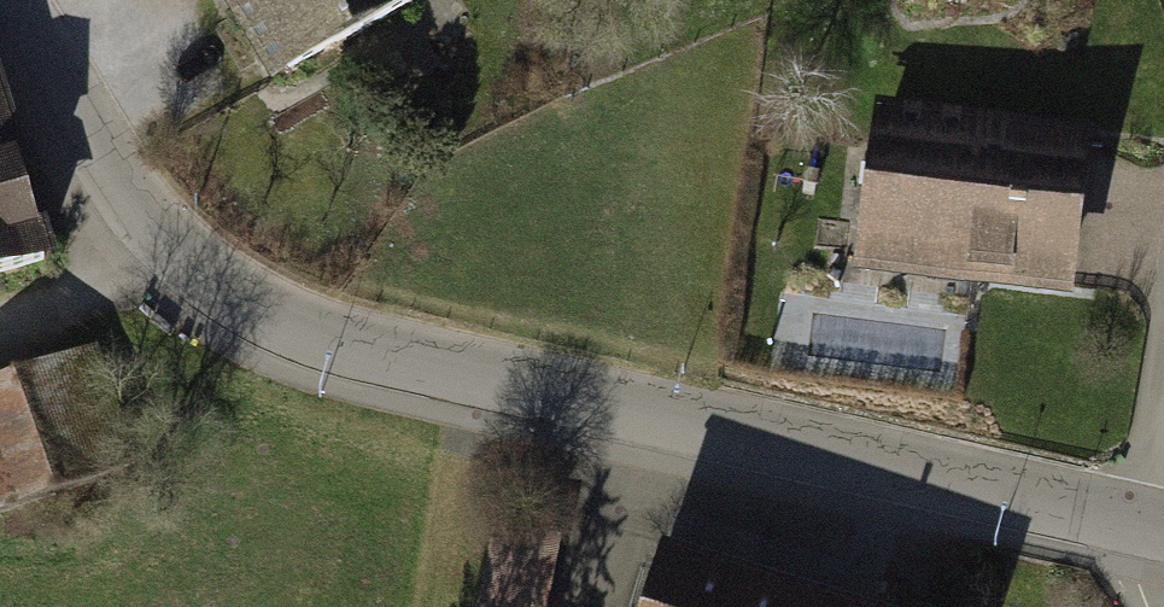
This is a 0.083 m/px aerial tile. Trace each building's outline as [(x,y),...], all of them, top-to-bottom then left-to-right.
[(260,85),(407,0),(211,0),(260,85)] [(53,255),(0,85),(0,271),(53,255)] [(1086,129),(864,99),(841,269),(1063,299),(1086,129)] [(92,348),(0,381),(0,513),(121,470),(86,373),(99,368),(92,348)] [(491,525),(475,606),(547,606),(560,539),(491,525)] [(650,545),(630,606),(844,606),(650,545)]
